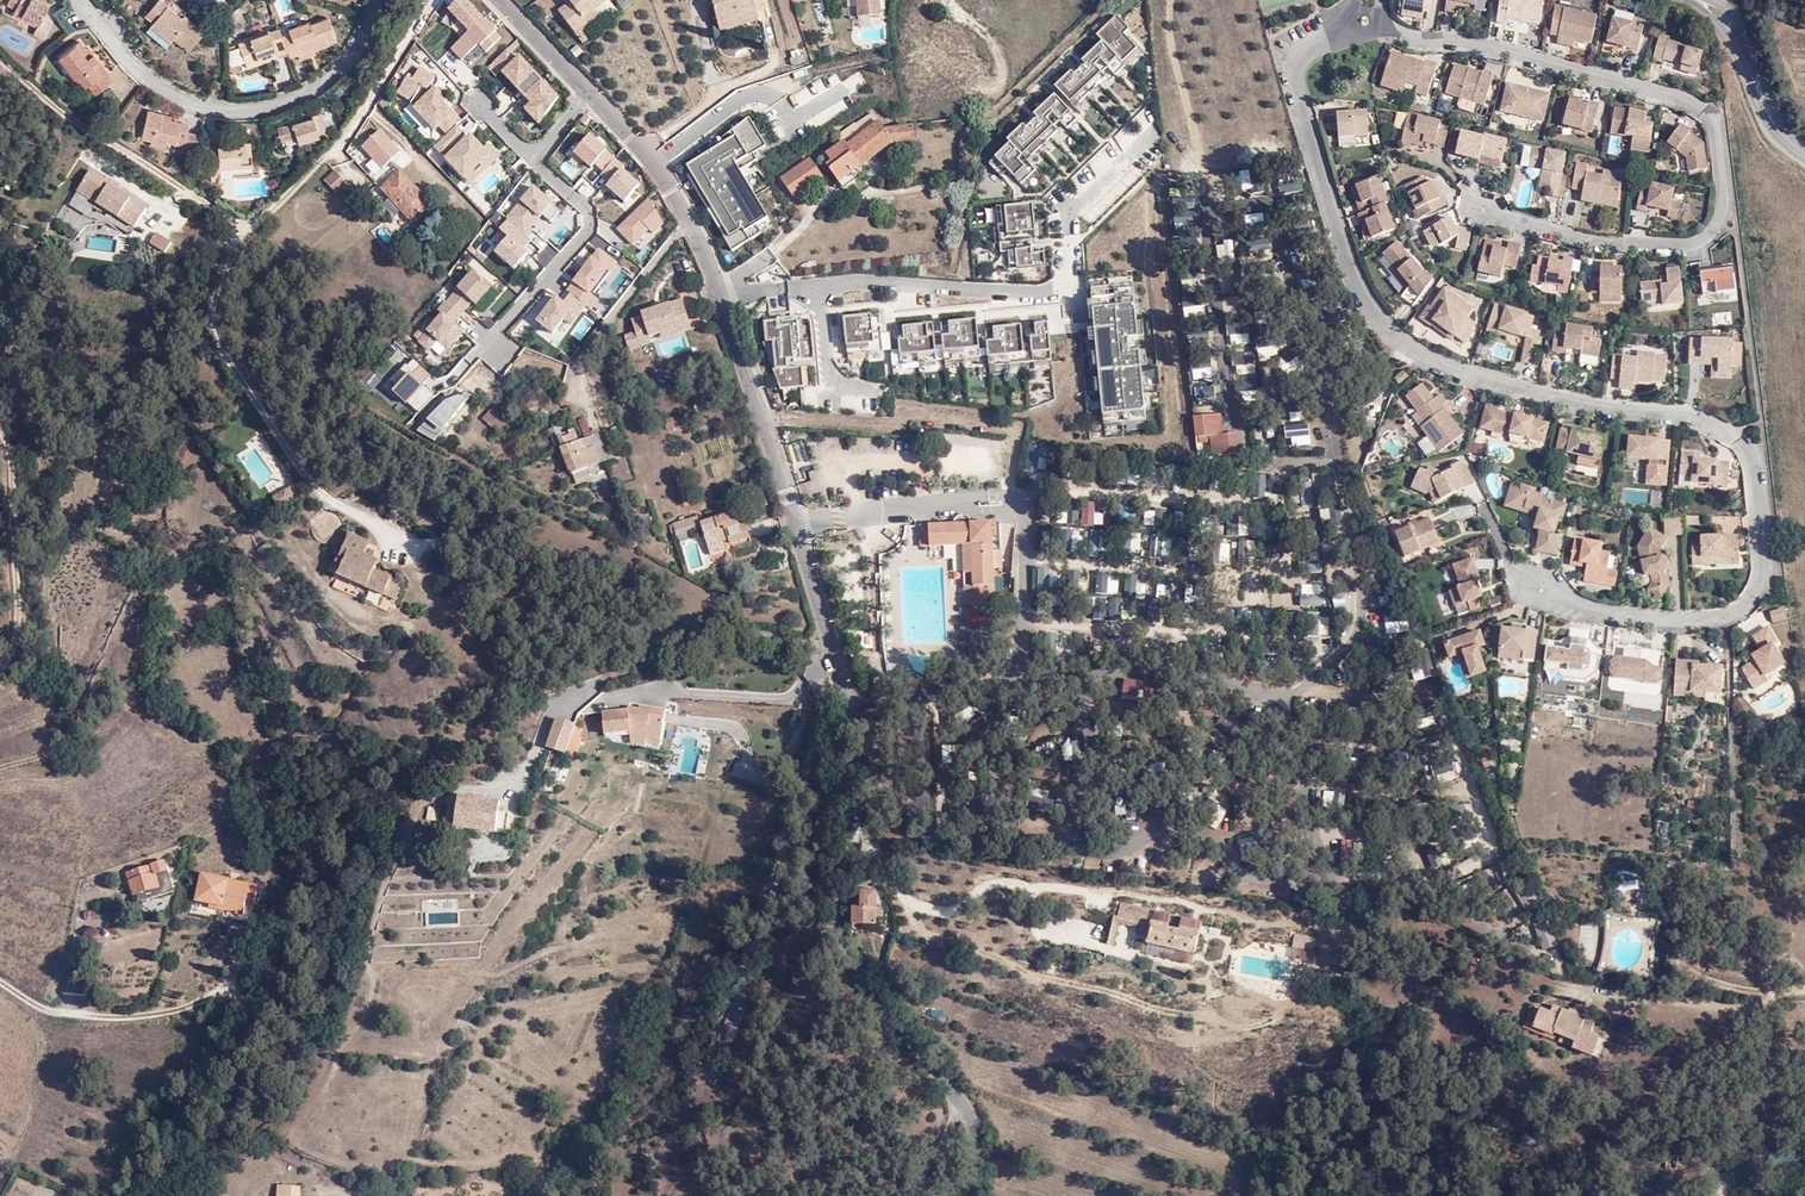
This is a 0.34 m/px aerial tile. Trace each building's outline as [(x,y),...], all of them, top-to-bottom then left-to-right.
[(39,0),(10,0),(8,4),(15,8),(12,15),(20,19),(22,14),(39,23),(37,27),(34,33),(44,39),(51,24),(42,18),(48,5),(39,0)] [(146,16),(153,22),(148,30),(148,33),(166,48),(174,39),(188,51),(204,31),(185,15),(182,19),(166,6),(167,4),(162,0),(159,0),(146,16)] [(467,0),(465,0),(452,11),(470,32),(485,20),(467,0)] [(537,4),(548,18),(555,18),(561,14),(558,9),(550,0),(542,0),(537,4)] [(561,14),(577,35),(590,25),(585,19),(596,10),(607,1),(606,0),(569,0),(570,1),(573,4),(561,14)] [(720,32),(758,23),(756,15),(753,0),(712,0),(720,32)] [(756,15),(765,13),(763,0),(753,0),(756,15)] [(880,4),(874,5),(874,0),(857,0),(858,18),(881,16),(880,4)] [(1408,9),(1418,10),(1416,18),(1428,20),(1432,0),(1410,0),(1408,9)] [(1467,4),(1479,6),(1480,1),(1490,3),(1491,0),(1452,0),(1450,12),(1458,13),(1460,7),(1461,3),(1467,4)] [(1501,23),(1509,25),(1510,21),(1526,23),(1527,19),(1535,21),(1545,22),(1548,0),(1505,0),(1501,23)] [(570,1),(558,9),(561,14),(573,4),(570,1)] [(1555,36),(1563,38),(1579,41),(1596,45),(1602,17),(1561,8),(1555,36)] [(1407,16),(1416,18),(1418,10),(1408,9),(1407,16)] [(585,19),(590,25),(601,16),(596,10),(585,19)] [(22,14),(20,19),(37,27),(39,23),(22,14)] [(1138,48),(1125,35),(1130,30),(1118,17),(1098,36),(1104,42),(1120,60),(1123,62),(1138,48)] [(287,52),(289,58),(297,55),(307,52),(306,49),(312,47),(314,52),(328,46),(327,43),(335,40),(327,19),(310,26),(309,23),(288,31),(290,34),(281,38),(287,52)] [(497,33),(485,20),(470,32),(451,49),(463,62),(482,46),(497,33)] [(1639,20),(1637,26),(1618,20),(1612,43),(1641,52),(1649,23),(1639,20)] [(281,38),(278,28),(238,45),(246,65),(265,58),(266,61),(287,52),(281,38)] [(502,40),(497,33),(482,46),(487,53),(502,40)] [(1685,71),(1699,76),(1706,55),(1690,50),(1691,48),(1672,42),(1673,39),(1665,37),(1658,61),(1666,64),(1667,61),(1686,66),(1685,71)] [(1579,41),(1563,38),(1561,45),(1578,48),(1579,41)] [(90,57),(85,50),(79,42),(60,58),(77,80),(78,78),(85,86),(87,84),(95,94),(112,80),(92,55),(90,57)] [(1104,42),(1056,87),(1072,104),(1104,74),(1102,72),(1109,66),(1111,68),(1120,60),(1104,42)] [(307,52),(297,55),(300,61),(315,55),(314,52),(312,47),(306,49),(307,52)] [(517,58),(509,50),(489,68),(496,76),(501,71),(520,89),(537,74),(519,56),(517,58)] [(1388,79),(1410,88),(1411,83),(1422,87),(1420,93),(1432,97),(1443,66),(1432,61),(1431,64),(1397,52),(1388,79)] [(265,58),(246,65),(248,70),(266,62),(266,61),(265,58)] [(1472,74),(1473,69),(1460,64),(1450,92),(1489,106),(1499,76),(1487,72),(1486,74),(1485,78),(1472,74)] [(1486,74),(1473,69),(1472,74),(1485,78),(1486,74)] [(431,85),(436,77),(421,70),(414,81),(409,78),(399,94),(413,103),(424,87),(429,89),(431,85)] [(528,98),(544,82),(537,74),(520,89),(528,98)] [(1408,93),(1410,88),(1388,79),(1385,85),(1408,93)] [(541,125),(561,99),(544,82),(528,98),(535,104),(526,111),(541,125)] [(1554,95),(1540,91),(1539,94),(1534,93),(1535,90),(1512,83),(1505,111),(1547,122),(1554,95)] [(450,102),(437,90),(431,85),(429,89),(424,87),(413,103),(438,131),(441,129),(456,115),(446,105),(450,102)] [(1078,119),(1057,96),(1008,141),(1011,145),(997,157),(1016,178),(1027,168),(1021,162),(1057,128),(1055,126),(1061,121),(1068,129),(1078,119)] [(1592,106),(1584,104),(1575,102),(1569,126),(1596,133),(1603,105),(1593,103),(1592,106)] [(1616,135),(1638,139),(1636,151),(1654,154),(1659,121),(1650,120),(1651,115),(1620,110),(1616,135)] [(182,152),(194,155),(199,135),(187,132),(188,125),(172,121),(162,119),(163,114),(147,111),(142,138),(151,140),(166,144),(167,140),(175,143),(183,145),(182,152)] [(1343,112),(1344,122),(1344,131),(1345,138),(1373,137),(1372,111),(1343,112)] [(292,124),(277,129),(281,142),(296,137),(298,143),(318,137),(317,135),(326,130),(321,113),(312,116),(313,119),(293,126),(292,124)] [(827,156),(832,163),(844,180),(857,171),(857,170),(894,143),(915,140),(914,126),(883,129),(873,114),(857,125),(856,124),(837,138),(842,145),(827,156)] [(1414,114),(1407,141),(1416,144),(1428,147),(1429,142),(1440,146),(1444,130),(1446,124),(1414,114)] [(463,122),(456,115),(441,129),(448,138),(459,127),(463,122)] [(715,153),(690,168),(702,189),(698,192),(733,252),(764,234),(760,228),(771,221),(744,172),(760,162),(756,155),(768,147),(750,119),(712,148),(715,153)] [(445,155),(466,135),(459,127),(448,138),(437,148),(445,155)] [(1706,144),(1684,127),(1671,144),(1691,159),(1693,172),(1710,170),(1706,144)] [(361,147),(383,169),(401,150),(379,128),(361,147)] [(1453,132),(1444,130),(1440,146),(1449,148),(1453,132)] [(487,152),(470,132),(466,135),(445,155),(465,178),(491,156),(487,152)] [(1483,157),(1506,164),(1513,142),(1489,135),(1488,139),(1466,133),(1460,154),(1482,161),(1483,157)] [(598,165),(609,153),(593,138),(578,155),(594,170),(598,165)] [(150,145),(166,148),(166,144),(151,140),(150,145)] [(174,150),(175,143),(167,140),(166,144),(166,148),(174,150)] [(230,165),(251,163),(250,143),(227,144),(226,146),(218,147),(218,160),(209,161),(211,181),(220,180),(219,170),(230,169),(230,165)] [(491,156),(465,178),(470,184),(500,156),(492,148),(487,152),(491,156)] [(1563,198),(1567,175),(1571,156),(1529,148),(1526,167),(1535,169),(1536,165),(1549,167),(1548,172),(1545,190),(1555,191),(1554,197),(1563,198)] [(606,173),(618,161),(609,153),(598,165),(606,173)] [(1504,170),(1506,164),(1483,157),(1482,161),(1482,163),(1504,170)] [(824,178),(811,160),(782,179),(794,198),(824,178)] [(612,185),(624,171),(627,169),(618,161),(606,173),(603,177),(612,185)] [(844,180),(832,163),(827,167),(839,184),(844,180)] [(1585,201),(1602,204),(1604,195),(1609,196),(1609,198),(1623,201),(1627,175),(1607,171),(1607,176),(1591,174),(1592,166),(1581,164),(1577,190),(1587,192),(1585,201)] [(413,222),(431,205),(400,170),(383,189),(413,222)] [(106,181),(101,178),(92,171),(77,192),(89,199),(106,210),(118,218),(131,201),(120,193),(110,187),(111,185),(106,181)] [(627,203),(641,187),(624,171),(612,185),(610,188),(627,203)] [(844,180),(839,184),(844,190),(861,177),(857,171),(844,180)] [(1563,198),(1568,200),(1573,175),(1567,175),(1563,198)] [(108,177),(106,181),(111,185),(110,187),(120,193),(123,188),(108,177)] [(1391,205),(1393,204),(1384,178),(1362,186),(1368,203),(1362,205),(1365,214),(1391,205)] [(1429,178),(1419,182),(1428,186),(1432,185),(1429,178)] [(1443,198),(1446,197),(1439,181),(1435,182),(1443,198)] [(1421,210),(1425,218),(1451,205),(1446,197),(1443,198),(1435,182),(1432,185),(1428,186),(1419,182),(1409,187),(1420,210),(1421,210)] [(1662,205),(1661,209),(1673,212),(1671,217),(1681,219),(1685,204),(1675,202),(1678,190),(1657,185),(1655,191),(1646,188),(1640,210),(1650,212),(1651,207),(1652,202),(1662,205)] [(1368,203),(1362,186),(1356,188),(1362,205),(1368,203)] [(554,205),(537,189),(510,217),(527,233),(544,216),(554,205)] [(1604,195),(1602,204),(1622,208),(1623,201),(1609,198),(1609,196),(1604,195)] [(106,210),(89,199),(85,205),(102,216),(106,210)] [(664,226),(649,201),(619,230),(634,245),(650,230),(654,234),(664,226)] [(561,211),(554,205),(544,216),(551,222),(561,211)] [(1038,232),(1035,205),(1007,208),(1010,235),(1038,232)] [(1365,214),(1363,214),(1366,223),(1372,220),(1377,238),(1399,231),(1391,205),(1365,214)] [(1476,232),(1458,226),(1455,219),(1429,232),(1435,245),(1443,246),(1463,236),(1460,248),(1471,251),(1476,232)] [(1372,220),(1366,223),(1371,240),(1377,238),(1372,220)] [(512,239),(524,250),(532,241),(510,222),(502,230),(512,239)] [(516,269),(529,254),(524,250),(512,239),(499,254),(516,269)] [(1511,252),(1505,250),(1497,248),(1499,243),(1490,240),(1482,271),(1504,278),(1508,265),(1520,268),(1526,247),(1513,243),(1511,252)] [(1404,298),(1417,307),(1437,279),(1431,272),(1428,275),(1400,242),(1387,254),(1413,285),(1404,298)] [(611,275),(619,264),(601,250),(593,261),(608,273),(611,275)] [(1033,255),(1033,250),(1009,252),(1010,270),(1047,267),(1046,254),(1033,255)] [(1566,264),(1561,263),(1553,261),(1554,260),(1542,258),(1541,268),(1536,267),(1533,282),(1562,288),(1561,293),(1570,296),(1577,260),(1567,258),(1566,264)] [(608,273),(593,261),(576,283),(591,295),(608,273)] [(1702,265),(1706,298),(1739,294),(1736,271),(1713,274),(1713,265),(1702,265)] [(1667,301),(1667,307),(1686,306),(1683,271),(1682,272),(1682,267),(1670,268),(1670,278),(1671,287),(1665,288),(1664,283),(1644,285),(1645,303),(1667,301)] [(1596,294),(1605,294),(1627,295),(1628,270),(1618,270),(1605,269),(1605,274),(1596,273),(1596,294)] [(492,289),(475,273),(459,290),(473,302),(477,306),(492,289)] [(599,301),(591,295),(576,283),(570,291),(572,293),(588,306),(593,309),(599,301)] [(1459,332),(1456,336),(1467,345),(1476,333),(1473,330),(1477,326),(1469,320),(1476,311),(1469,306),(1472,302),(1454,288),(1451,293),(1448,289),(1433,308),(1431,307),(1422,318),(1432,326),(1433,325),(1435,322),(1444,330),(1448,326),(1453,330),(1455,328),(1459,332)] [(473,302),(459,290),(448,302),(462,314),(473,302)] [(577,320),(588,306),(572,293),(564,304),(573,310),(570,314),(577,320)] [(1627,295),(1605,294),(1604,302),(1626,303),(1627,295)] [(564,304),(558,299),(540,322),(555,333),(570,314),(573,310),(564,304)] [(1489,331),(1501,335),(1503,330),(1508,332),(1529,340),(1532,330),(1536,319),(1497,306),(1489,331)] [(1106,425),(1148,421),(1142,353),(1136,353),(1135,340),(1141,340),(1138,307),(1095,311),(1106,425)] [(464,334),(445,315),(420,341),(430,351),(439,341),(449,350),(464,334)] [(874,318),(847,320),(849,347),(877,344),(874,318)] [(982,349),(979,322),(952,324),(953,337),(945,338),(946,353),(982,349)] [(1453,340),(1456,336),(1459,332),(1455,328),(1453,330),(1448,326),(1444,330),(1435,322),(1433,325),(1453,340)] [(780,329),(779,323),(767,325),(769,343),(764,343),(781,388),(804,386),(803,367),(790,368),(789,361),(796,360),(793,328),(780,329)] [(1053,351),(1050,325),(1038,326),(1039,339),(1033,339),(1034,353),(1053,351)] [(929,327),(906,329),(907,342),(900,342),(902,357),(938,353),(936,339),(930,340),(929,327)] [(1026,355),(1023,327),(996,330),(998,343),(989,344),(990,358),(1026,355)] [(1596,341),(1597,331),(1571,327),(1570,333),(1559,331),(1556,353),(1566,355),(1567,350),(1585,352),(1584,356),(1603,359),(1606,343),(1596,341)] [(1542,333),(1532,330),(1529,340),(1527,345),(1537,348),(1542,333)] [(1722,374),(1735,375),(1736,343),(1706,341),(1706,345),(1694,345),(1693,366),(1705,366),(1705,361),(1722,362),(1722,374)] [(1539,348),(1537,348),(1527,345),(1523,363),(1536,365),(1539,348)] [(1656,377),(1669,379),(1671,358),(1659,357),(1660,355),(1642,353),(1641,360),(1617,358),(1614,380),(1623,381),(1623,384),(1638,385),(1638,382),(1656,384),(1656,382),(1656,377)] [(413,375),(423,385),(432,376),(415,360),(409,366),(408,365),(391,382),(399,390),(413,375)] [(1734,381),(1735,375),(1722,374),(1722,362),(1705,361),(1705,366),(1715,367),(1715,380),(1734,381)] [(1415,377),(1410,371),(1400,380),(1405,386),(1415,377)] [(423,385),(413,375),(399,390),(396,393),(407,405),(409,403),(419,413),(435,397),(423,385)] [(1469,436),(1450,411),(1441,418),(1439,414),(1452,404),(1446,396),(1439,401),(1428,386),(1412,397),(1423,413),(1418,417),(1444,454),(1469,436)] [(1441,418),(1450,411),(1455,408),(1452,404),(1439,414),(1441,418)] [(1554,425),(1527,418),(1518,416),(1512,414),(1512,415),(1502,413),(1502,412),(1491,409),(1487,424),(1497,427),(1496,431),(1508,435),(1510,429),(1514,431),(1512,439),(1532,444),(1533,439),(1549,444),(1554,425)] [(1194,417),(1196,438),(1210,436),(1218,436),(1220,455),(1240,454),(1238,434),(1223,435),(1222,414),(1194,417)] [(585,439),(583,440),(587,449),(594,447),(600,462),(610,458),(600,433),(592,436),(585,418),(578,420),(585,439)] [(671,427),(682,427),(680,418),(671,419),(671,427)] [(1575,447),(1573,454),(1604,463),(1610,440),(1599,437),(1588,434),(1579,431),(1579,429),(1568,426),(1564,444),(1575,447)] [(557,436),(562,448),(579,441),(575,428),(557,436)] [(1218,436),(1210,436),(1212,457),(1220,455),(1218,436)] [(1653,462),(1651,477),(1671,478),(1674,443),(1664,442),(1665,441),(1633,439),(1631,460),(1653,462)] [(579,441),(562,448),(571,473),(573,473),(577,485),(591,479),(586,468),(600,462),(594,447),(587,449),(583,440),(579,441)] [(1562,452),(1573,454),(1575,447),(1564,444),(1562,452)] [(1734,465),(1706,462),(1700,461),(1700,456),(1686,454),(1684,477),(1697,478),(1696,484),(1732,488),(1734,465)] [(1387,467),(1382,459),(1377,463),(1382,470),(1387,467)] [(1431,494),(1436,492),(1442,489),(1447,500),(1480,485),(1469,461),(1457,467),(1458,470),(1448,474),(1435,468),(1433,473),(1426,468),(1417,487),(1431,494)] [(1671,478),(1651,477),(1650,485),(1671,487),(1671,478)] [(1537,515),(1541,522),(1544,523),(1545,520),(1541,512),(1530,509),(1530,506),(1519,502),(1524,486),(1517,484),(1511,507),(1537,515)] [(1544,523),(1541,522),(1539,529),(1545,531),(1541,551),(1561,556),(1565,537),(1559,535),(1565,517),(1568,518),(1571,507),(1546,499),(1546,496),(1534,492),(1535,490),(1524,486),(1519,502),(1530,506),(1530,509),(1541,512),(1545,520),(1544,523)] [(1442,489),(1436,492),(1440,503),(1447,500),(1442,489)] [(755,505),(771,500),(768,492),(753,497),(755,505)] [(733,512),(700,522),(699,522),(700,526),(707,547),(721,542),(721,541),(719,533),(725,532),(727,539),(728,542),(747,536),(742,522),(737,523),(733,512)] [(681,528),(673,530),(675,534),(700,526),(699,522),(700,522),(697,515),(679,521),(681,528)] [(922,547),(930,547),(938,547),(964,546),(966,606),(996,605),(995,569),(1003,568),(1003,551),(994,551),(993,524),(972,524),(970,520),(968,517),(965,516),(962,515),(958,517),(955,520),(953,525),(922,527),(922,547)] [(1436,519),(1423,524),(1415,527),(1401,533),(1410,557),(1422,552),(1421,549),(1445,540),(1436,519)] [(679,521),(671,523),(673,530),(681,528),(679,521)] [(1642,550),(1645,564),(1648,578),(1654,576),(1656,585),(1652,592),(1665,599),(1672,586),(1669,572),(1668,569),(1666,570),(1666,567),(1668,566),(1667,559),(1664,560),(1663,553),(1670,541),(1654,531),(1642,550)] [(721,541),(727,539),(725,532),(719,533),(721,541)] [(338,574),(366,587),(373,571),(376,561),(371,559),(364,556),(367,549),(369,544),(349,535),(347,537),(342,535),(338,544),(343,546),(338,562),(342,564),(338,574)] [(1696,567),(1708,566),(1708,558),(1731,557),(1731,566),(1743,566),(1742,538),(1706,539),(1706,548),(1696,548),(1696,567)] [(1446,543),(1445,540),(1421,549),(1422,552),(1446,543)] [(1574,566),(1584,567),(1584,564),(1591,565),(1590,569),(1588,578),(1608,581),(1607,586),(1618,588),(1621,574),(1611,572),(1614,556),(1605,554),(1606,546),(1578,541),(1574,566)] [(721,542),(707,547),(708,552),(723,547),(721,542)] [(373,552),(367,549),(364,556),(371,559),(373,552)] [(1708,558),(1708,566),(1731,566),(1731,557),(1708,558)] [(1452,592),(1458,607),(1471,603),(1472,608),(1474,611),(1484,608),(1481,601),(1478,591),(1481,590),(1479,583),(1483,581),(1475,560),(1457,566),(1465,588),(1452,592)] [(1648,578),(1645,564),(1639,566),(1642,580),(1648,579),(1648,578)] [(389,582),(390,578),(373,571),(366,587),(394,600),(398,590),(395,585),(389,582)] [(1587,583),(1607,586),(1608,581),(1588,578),(1587,583)] [(1505,604),(1503,598),(1494,601),(1495,607),(1505,604)] [(1471,603),(1458,607),(1460,612),(1472,608),(1471,603)] [(1790,622),(1788,614),(1775,617),(1777,626),(1790,622)] [(1529,632),(1516,630),(1506,629),(1503,650),(1527,653),(1526,659),(1537,660),(1541,629),(1529,628),(1529,632)] [(1766,657),(1764,654),(1758,658),(1760,662),(1746,671),(1758,690),(1773,682),(1770,677),(1789,666),(1778,647),(1782,645),(1774,629),(1759,638),(1768,652),(1769,655),(1766,657)] [(1466,653),(1468,660),(1473,678),(1488,674),(1480,649),(1484,647),(1483,644),(1486,643),(1482,632),(1447,644),(1452,658),(1466,653)] [(1575,646),(1590,648),(1591,640),(1576,638),(1575,646)] [(1644,649),(1644,654),(1627,652),(1628,647),(1616,645),(1612,673),(1616,679),(1644,684),(1645,685),(1659,687),(1663,684),(1665,672),(1664,672),(1666,653),(1644,649)] [(1593,669),(1595,654),(1590,648),(1575,646),(1566,650),(1550,647),(1548,662),(1549,662),(1565,664),(1569,670),(1588,672),(1593,669)] [(1527,653),(1503,650),(1502,658),(1526,662),(1526,659),(1527,653)] [(1602,656),(1595,654),(1593,669),(1588,672),(1569,670),(1565,664),(1549,662),(1548,670),(1562,672),(1567,677),(1587,681),(1600,674),(1602,656)] [(1473,678),(1468,660),(1463,662),(1469,679),(1473,678)] [(1726,672),(1703,670),(1698,670),(1697,665),(1679,664),(1678,689),(1695,690),(1695,695),(1709,696),(1723,697),(1726,672)] [(1138,696),(1139,689),(1139,683),(1125,680),(1124,694),(1138,696)] [(1153,684),(1153,690),(1167,692),(1167,686),(1153,684)] [(1709,701),(1709,696),(1695,695),(1695,690),(1678,689),(1677,699),(1709,701)] [(647,737),(661,740),(666,711),(640,707),(640,709),(639,712),(629,711),(604,713),(606,735),(631,732),(632,741),(646,743),(647,737)] [(546,747),(551,750),(564,754),(571,734),(574,726),(556,720),(546,747)] [(571,734),(564,754),(575,758),(581,738),(571,734)] [(963,766),(962,747),(950,747),(950,766),(963,766)] [(462,828),(506,834),(507,815),(497,813),(499,803),(458,797),(457,806),(452,805),(449,815),(455,816),(453,827),(449,827),(448,835),(461,837),(462,828)] [(1177,855),(1175,865),(1188,868),(1190,858),(1177,855)] [(171,890),(164,862),(127,874),(133,895),(137,894),(139,901),(171,890)] [(226,884),(228,880),(201,874),(196,900),(242,911),(246,898),(254,900),(256,886),(235,882),(235,885),(226,884)] [(875,909),(876,893),(861,892),(860,902),(856,902),(856,908),(853,908),(852,925),(876,926),(876,918),(880,918),(880,909),(875,909)] [(1133,933),(1137,921),(1119,916),(1116,928),(1133,933)] [(1137,919),(1137,921),(1133,933),(1133,935),(1143,938),(1147,922),(1137,919)] [(1146,943),(1195,953),(1200,927),(1160,919),(1159,926),(1166,927),(1163,935),(1148,932),(1146,943)] [(1137,971),(1131,969),(1127,979),(1133,981),(1137,971)] [(84,994),(96,994),(97,977),(85,976),(84,994)] [(1163,995),(1163,991),(1159,988),(1151,985),(1150,988),(1155,992),(1160,994),(1163,995)] [(1178,997),(1165,994),(1164,1000),(1176,1004),(1178,997)] [(1594,1024),(1579,1018),(1568,1013),(1553,1007),(1551,1014),(1541,1009),(1533,1028),(1553,1037),(1554,1033),(1574,1041),(1572,1049),(1591,1057),(1599,1038),(1590,1034),(1594,1024)] [(1568,1013),(1579,1018),(1581,1014),(1570,1009),(1568,1013)] [(1678,1151),(1668,1150),(1665,1169),(1676,1170),(1678,1151)] [(299,1186),(278,1185),(281,1195),(298,1195),(299,1186)]
